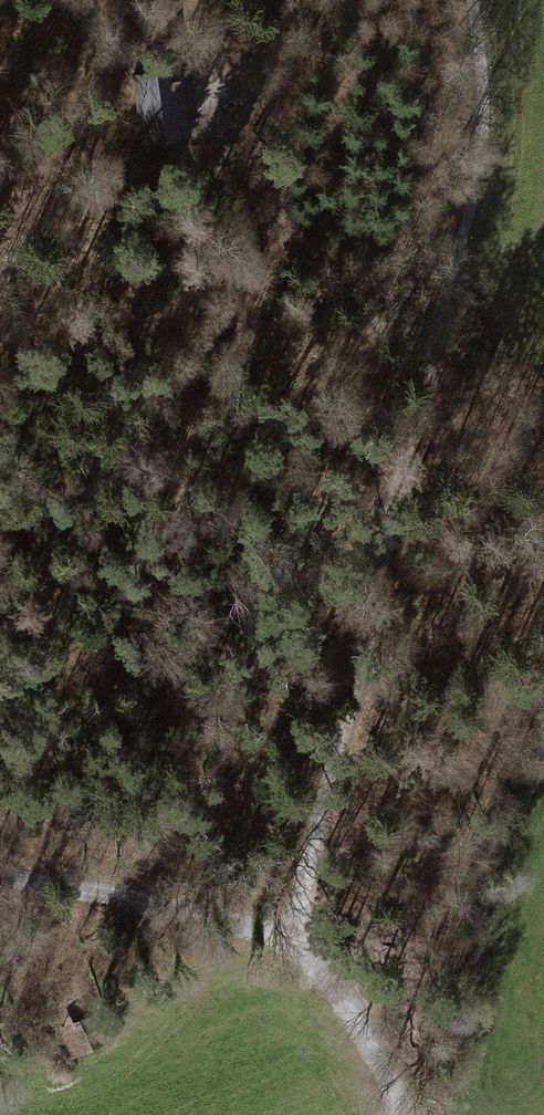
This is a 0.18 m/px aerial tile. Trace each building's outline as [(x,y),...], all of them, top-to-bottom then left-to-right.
[(181,67),(132,74),(141,144),(191,137),(181,67)] [(57,1025),(71,1055),(114,1035),(100,1006),(57,1025)]
